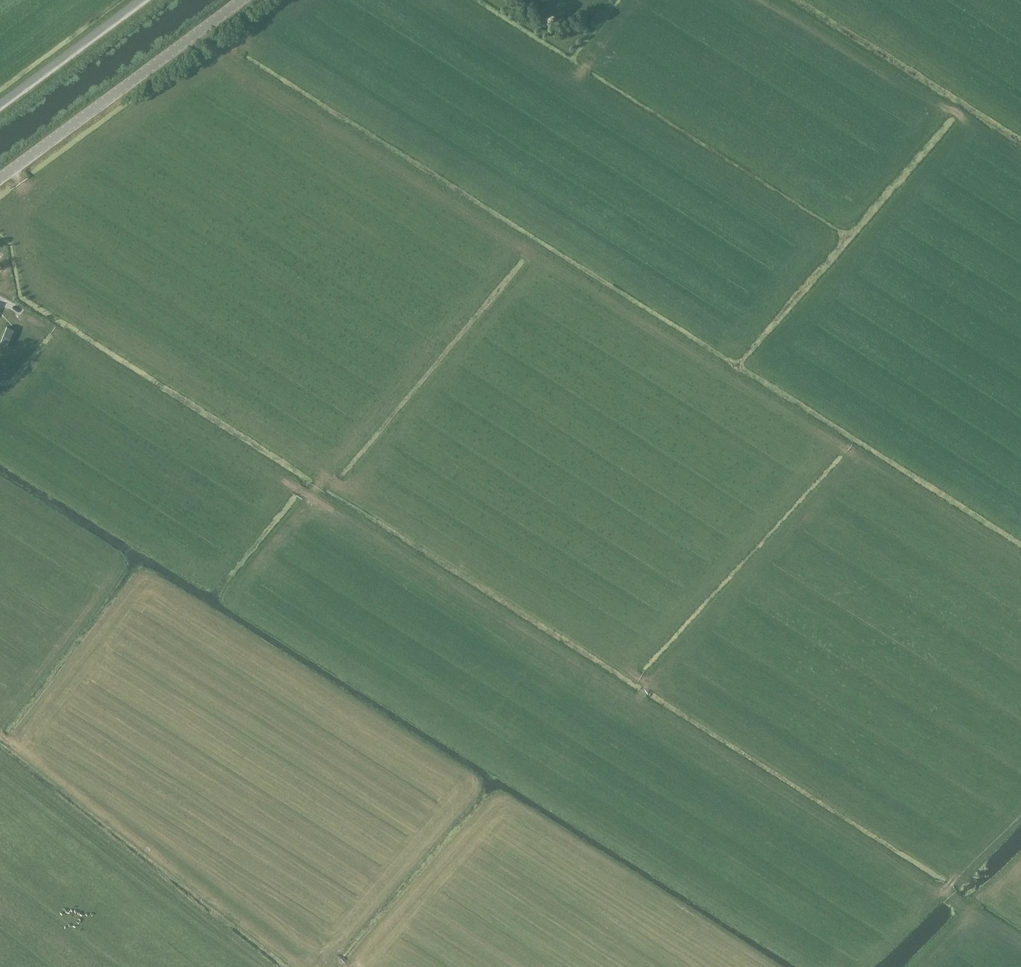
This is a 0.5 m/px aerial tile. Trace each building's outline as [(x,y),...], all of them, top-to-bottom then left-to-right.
[(14,322),(14,319),(13,317),(12,316),(11,314),(9,313),(7,312),(5,311),(3,311),(1,312),(0,312),(0,331),(3,332),(4,332),(6,332),(8,331),(10,330),(11,328),(13,325),(14,322)]
